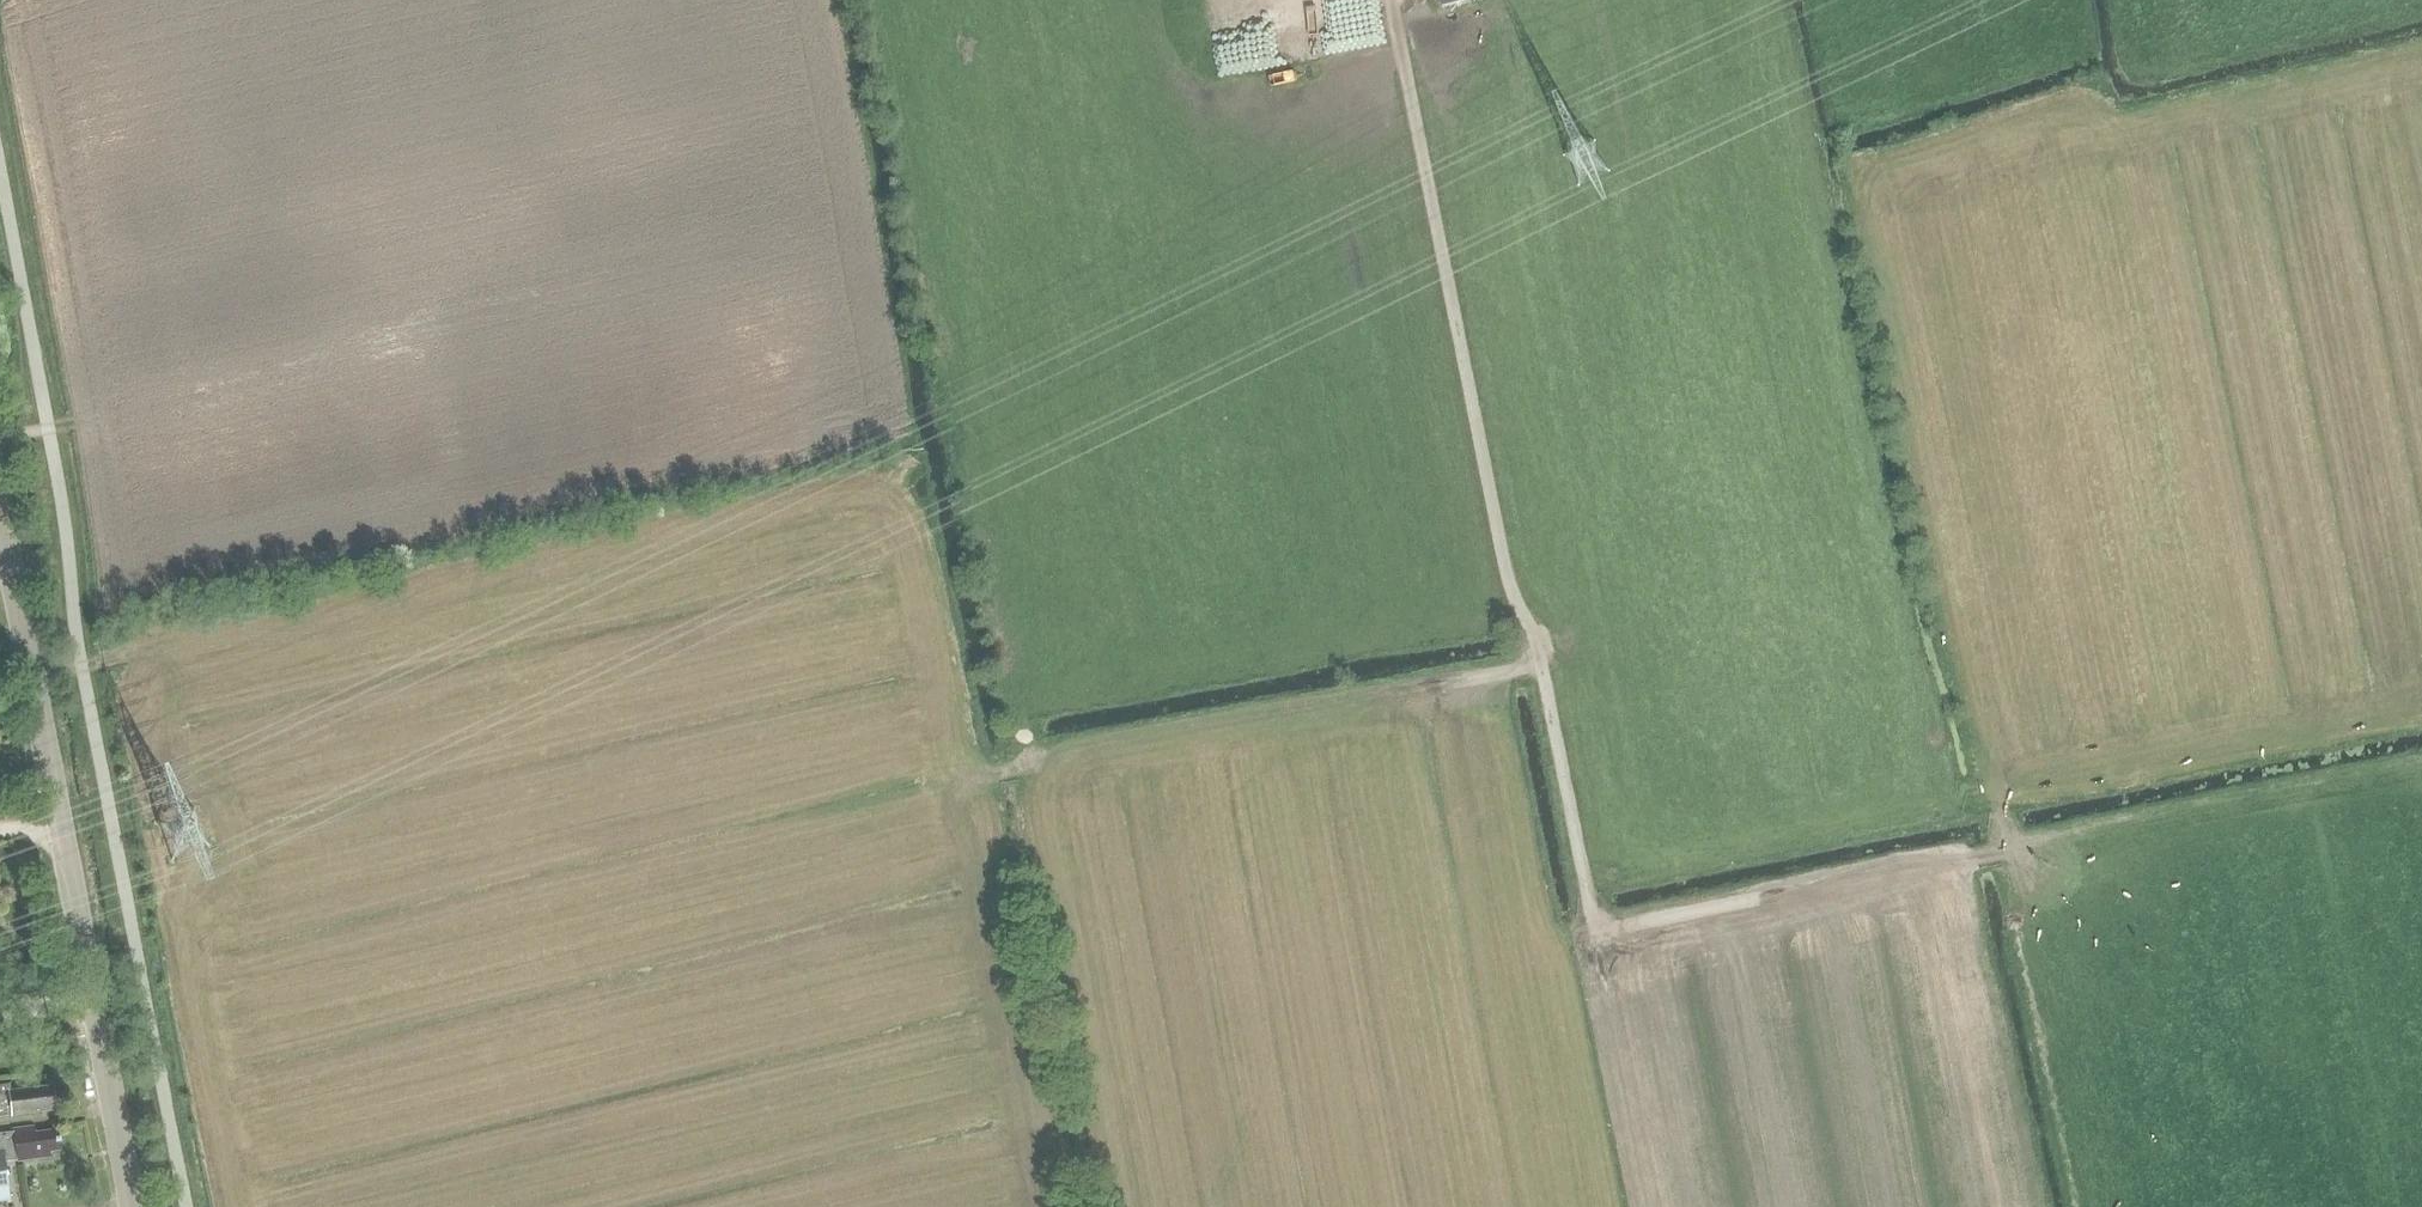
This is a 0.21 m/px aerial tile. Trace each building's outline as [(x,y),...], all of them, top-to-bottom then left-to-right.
[(1253,7),(1259,45),(1325,36),(1320,0),(1300,0),(1253,7)] [(10,1118),(10,1117),(54,1111),(51,1088),(7,1094),(6,1086),(0,1087),(0,1119),(10,1118)] [(49,1157),(48,1150),(59,1149),(57,1131),(33,1134),(32,1126),(11,1128),(11,1131),(0,1133),(0,1202),(10,1201),(5,1163),(49,1157)]
